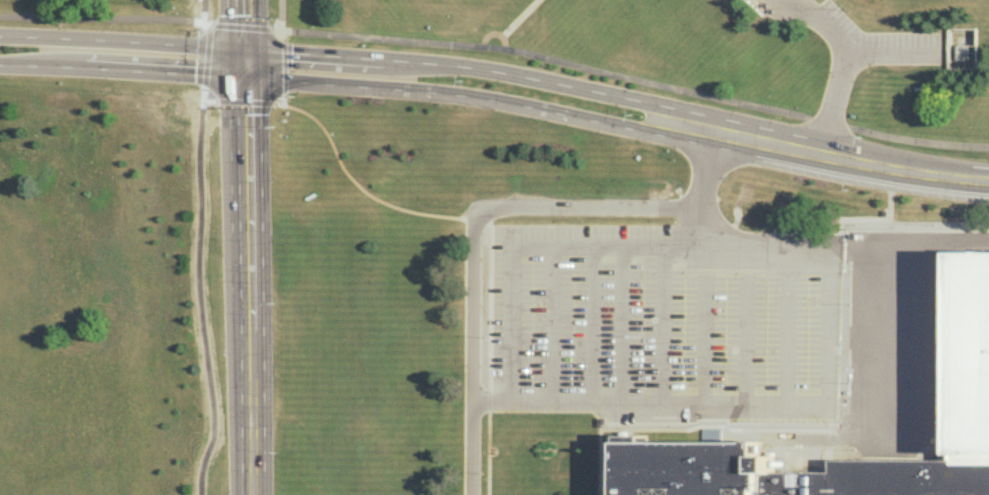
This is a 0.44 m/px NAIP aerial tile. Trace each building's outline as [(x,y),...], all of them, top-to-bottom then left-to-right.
[(950,461),(988,461),(988,248),(950,248),(950,461)] [(701,426),(701,440),(721,441),(721,427),(701,426)] [(822,463),(988,464),(988,494),(616,494),(616,442),(759,442),(759,468),(822,469),(822,463)]
